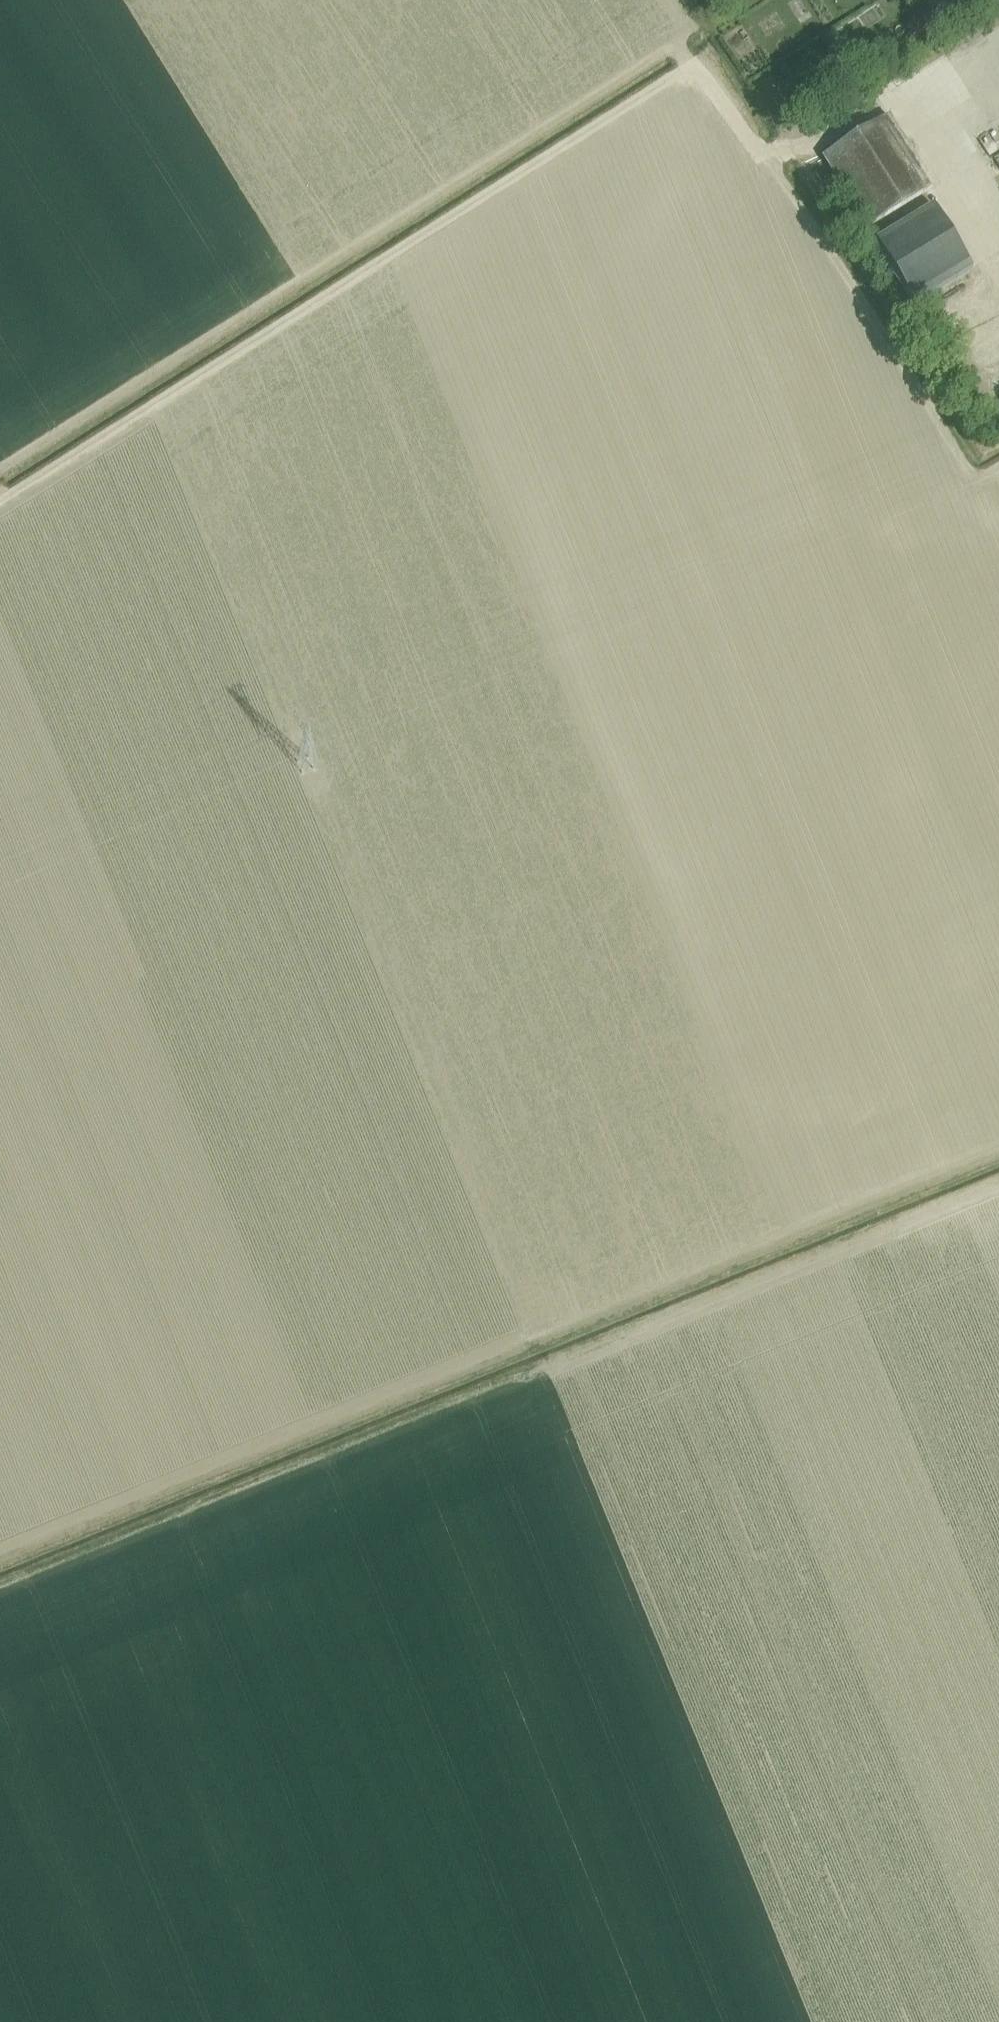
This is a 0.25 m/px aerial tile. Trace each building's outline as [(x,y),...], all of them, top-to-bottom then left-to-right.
[(867,229),(880,221),(934,188),(889,116),(880,121),(822,157),(867,229)] [(977,257),(938,194),(880,231),(919,293),(977,257)]
